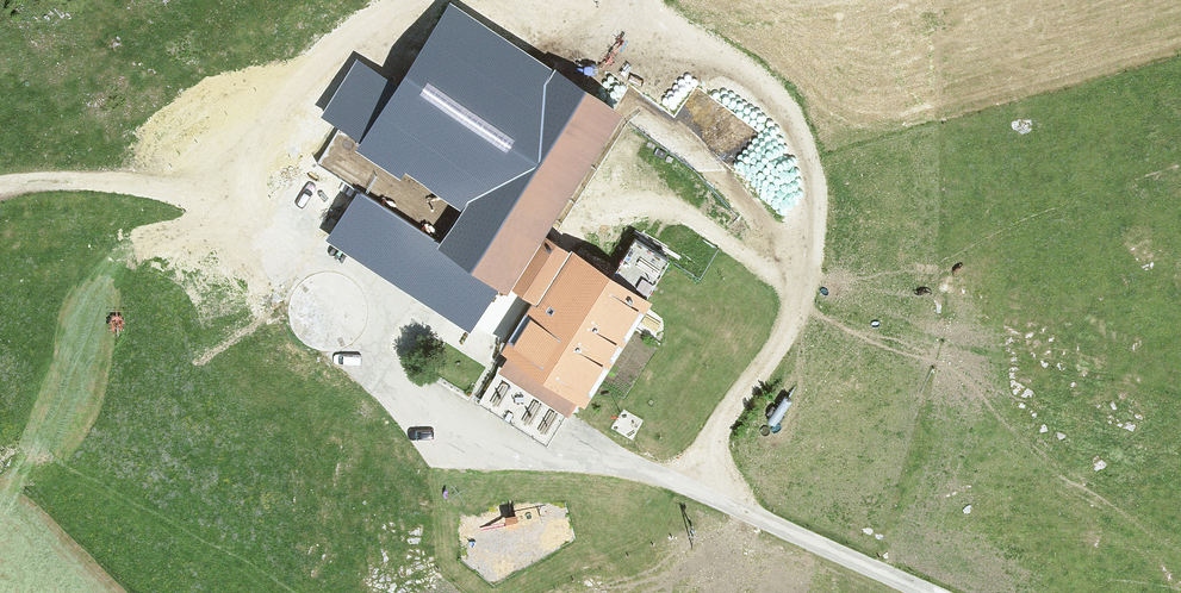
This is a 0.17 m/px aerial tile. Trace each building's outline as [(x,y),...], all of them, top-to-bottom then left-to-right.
[(352,50),(320,111),(362,133),(393,71),(352,50)] [(474,192),(415,287),(477,325),(506,278),(537,297),(566,251),(541,236),(621,107),(541,57),(462,185),(474,192)] [(639,296),(566,251),(537,297),(497,362),(570,407),(639,296)]
